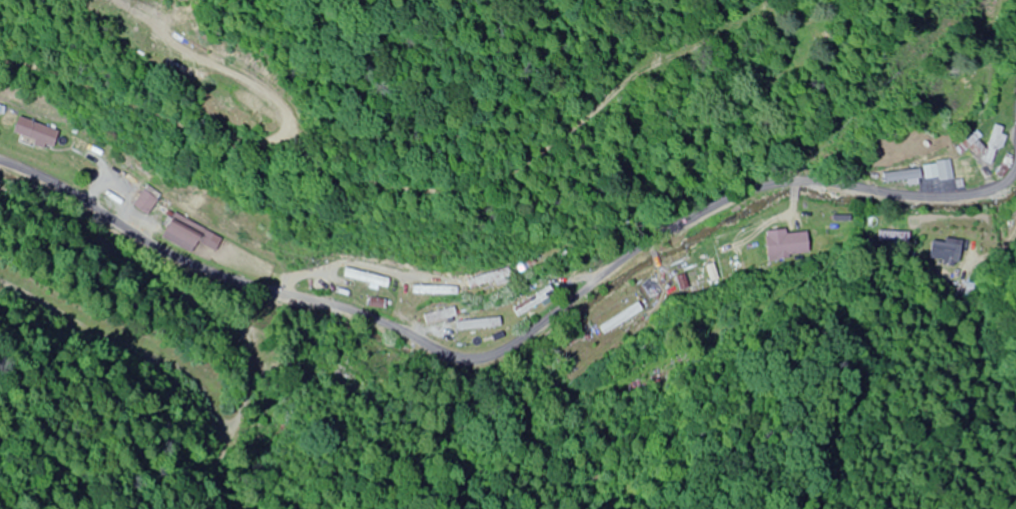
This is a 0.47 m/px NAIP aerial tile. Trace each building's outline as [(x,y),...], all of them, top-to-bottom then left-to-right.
[(12,134),(53,149),(59,132),(19,117),(12,134)] [(1006,128),(994,125),(984,163),(995,166),(1006,128)] [(978,175),(975,159),(950,164),(950,161),(923,166),(927,183),(954,178),(954,181),(978,175)] [(884,183),(920,183),(920,172),(884,172),(884,183)] [(146,217),(158,200),(146,190),(133,207),(146,217)] [(221,240),(175,213),(161,238),(190,255),(198,243),(213,252),(221,240)] [(807,232),(786,235),(785,230),(765,232),(768,260),(809,256),(807,232)] [(909,233),(879,233),(879,243),(909,243),(909,233)] [(931,242),(928,260),(958,263),(960,242),(943,240),(943,243),(931,242)] [(516,268),(520,273),(531,265),(527,260),(516,268)] [(342,279),(385,289),(388,279),(345,269),(342,279)] [(313,291),(326,292),(326,281),(313,281),(313,291)] [(454,296),(454,287),(411,287),(411,296),(454,296)] [(513,311),(518,319),(553,295),(548,287),(513,311)] [(368,307),(381,310),(383,302),(369,300),(368,307)] [(605,324),(610,332),(641,310),(637,303),(605,324)] [(425,324),(455,319),(453,309),(423,315),(425,324)] [(456,325),(458,334),(499,325),(497,317),(456,325)]
